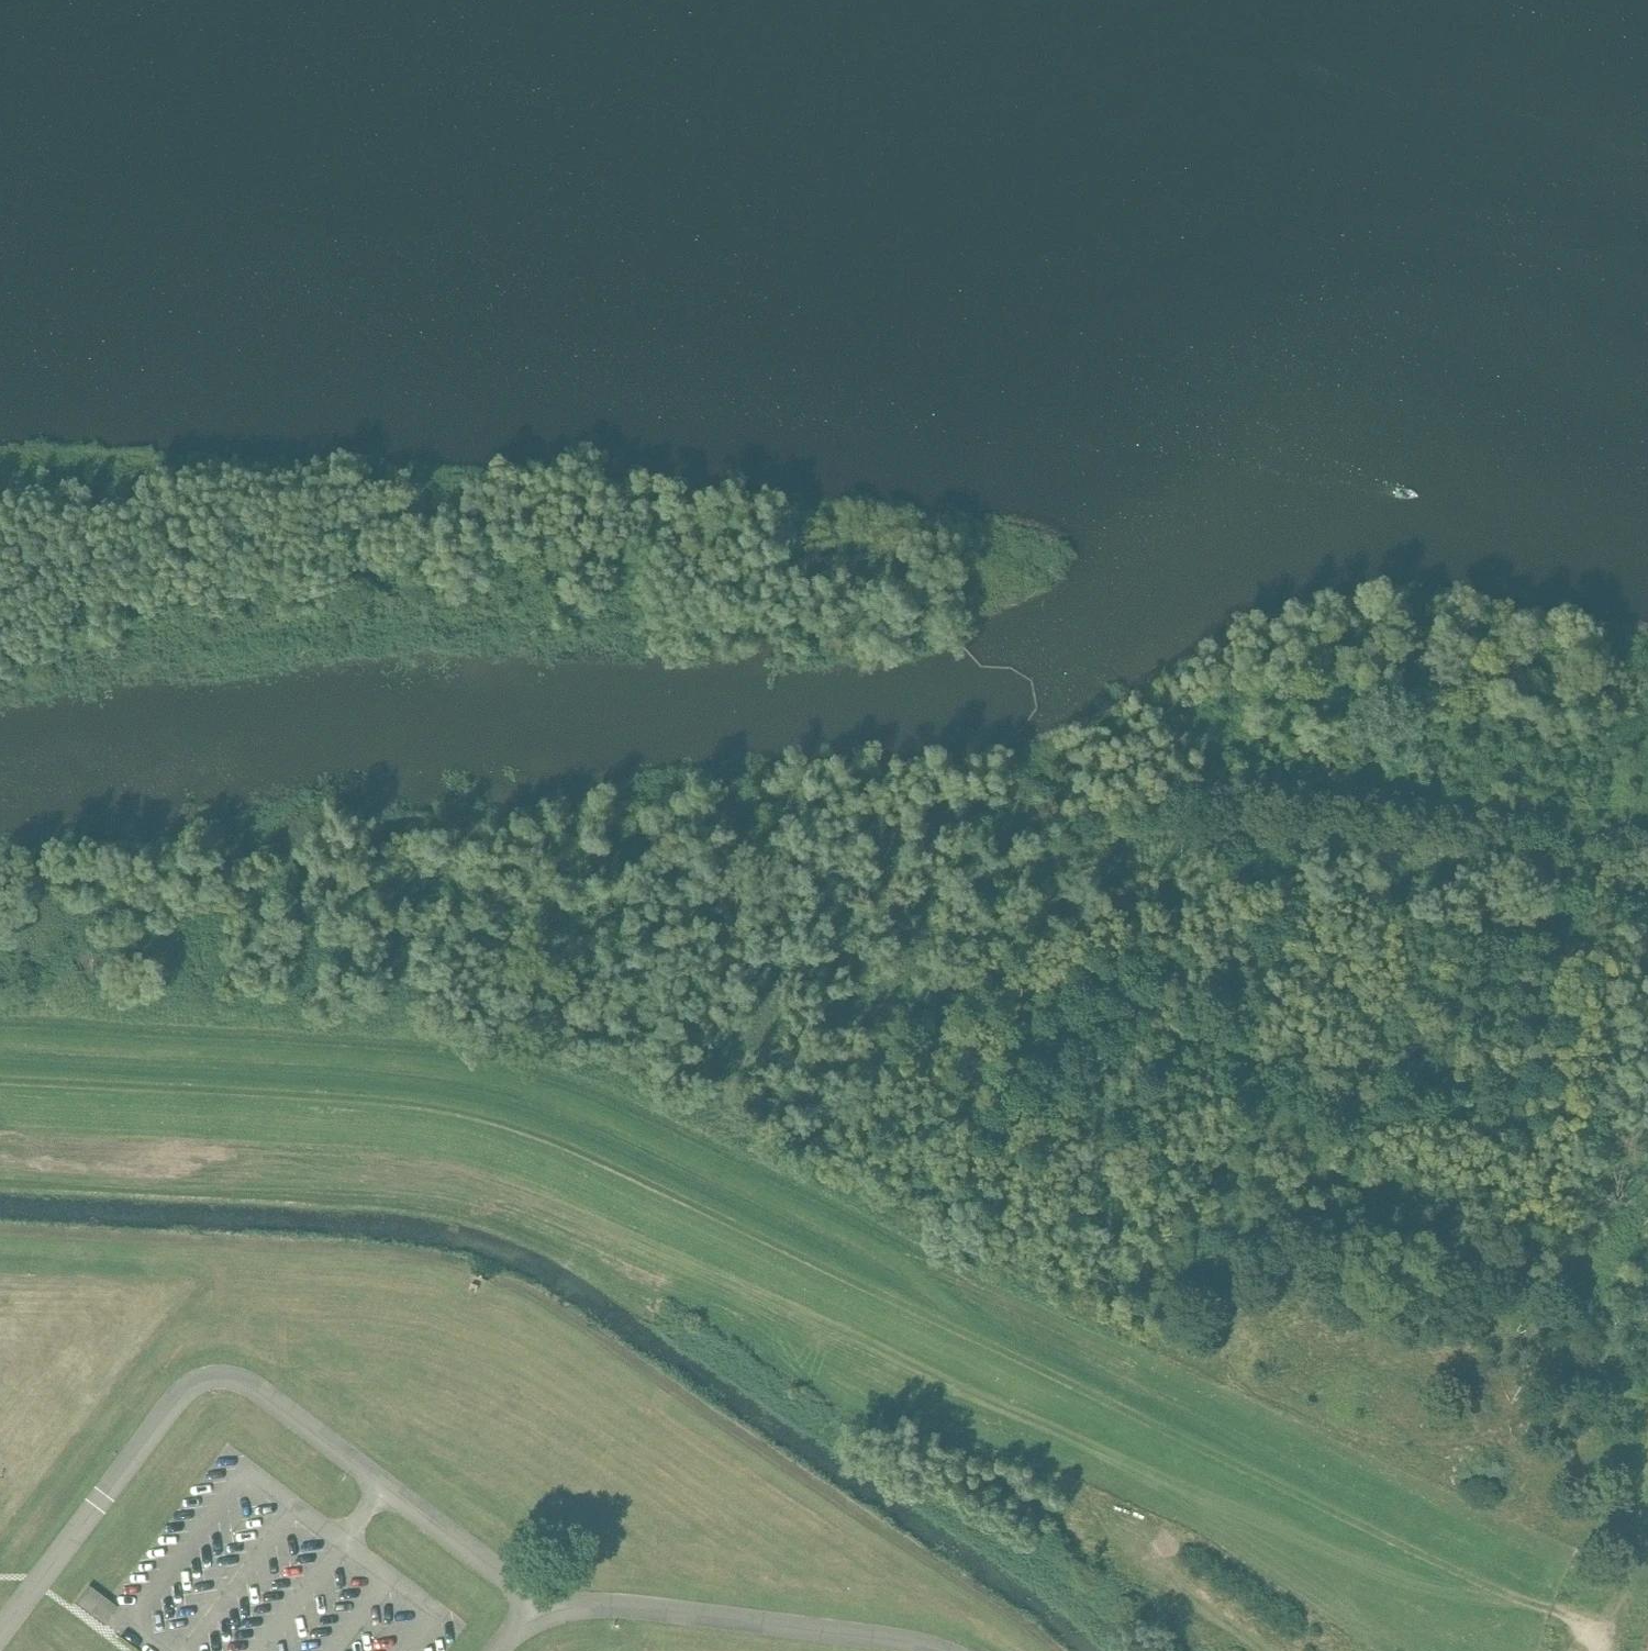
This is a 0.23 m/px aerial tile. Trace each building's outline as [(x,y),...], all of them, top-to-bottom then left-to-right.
[(90,1585),(77,1602),(105,1623),(119,1606),(90,1585)]
